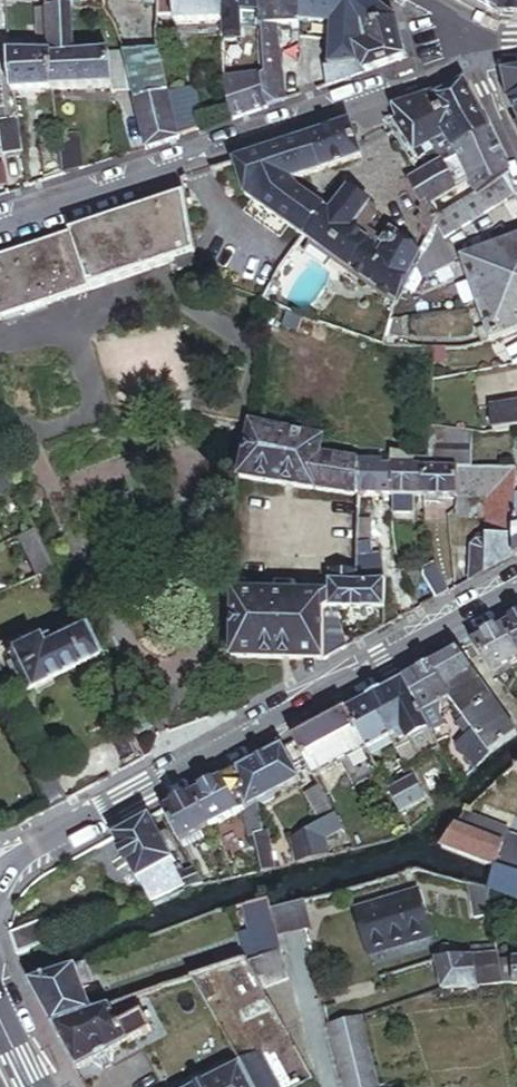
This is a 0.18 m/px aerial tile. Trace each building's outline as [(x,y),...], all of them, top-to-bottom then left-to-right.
[(45,10),(67,12),(67,7),(68,0),(45,0),(45,10)] [(220,0),(154,0),(153,15),(174,15),(175,22),(219,21),(220,0)] [(255,0),(220,0),(219,21),(219,34),(220,75),(239,74),(238,64),(234,64),(232,62),(231,46),(246,46),(244,30),(236,31),(235,10),(254,12),(255,0)] [(295,0),(255,0),(254,12),(254,24),(269,24),(287,24),(288,21),(295,0)] [(288,21),(322,18),(325,59),(355,52),(355,33),(393,19),(369,0),(295,0),(288,21)] [(500,0),(476,0),(501,14),(500,0)] [(501,14),(516,15),(516,0),(500,0),(501,14)] [(126,89),(112,47),(79,51),(78,44),(65,46),(67,12),(45,10),(43,38),(46,89),(103,83),(105,92),(126,89)] [(254,24),(254,12),(235,10),(236,31),(244,30),(254,30),(254,24)] [(324,84),(402,56),(393,19),(355,33),(355,52),(325,59),(320,60),(324,84)] [(219,21),(175,22),(176,35),(219,34),(219,21)] [(284,97),(269,24),(254,24),(254,30),(254,47),(256,74),(259,90),(264,104),(284,97)] [(46,89),(43,38),(35,39),(36,45),(4,48),(7,93),(46,89)] [(163,85),(152,44),(112,47),(126,89),(128,94),(163,85)] [(500,70),(505,95),(507,99),(516,95),(516,67),(500,70)] [(259,90),(256,74),(239,74),(220,75),(223,95),(228,118),(265,106),(264,104),(259,90)] [(438,136),(452,150),(486,131),(462,80),(389,107),(394,120),(398,120),(417,158),(430,150),(424,143),(438,136)] [(163,85),(128,94),(136,120),(170,110),(165,95),(163,85)] [(189,89),(165,95),(170,110),(176,132),(199,125),(189,89)] [(507,99),(516,122),(516,95),(507,99)] [(176,132),(170,110),(136,120),(144,149),(177,136),(176,132)] [(0,120),(0,153),(16,152),(11,119),(0,120)] [(360,157),(349,122),(231,161),(239,184),(242,193),(299,235),(320,205),(298,190),(291,181),(360,157)] [(463,171),(497,152),(486,131),(452,150),(463,171)] [(76,132),(53,135),(54,145),(61,174),(67,172),(83,166),(76,132)] [(39,147),(42,179),(61,174),(54,145),(39,147)] [(452,150),(438,160),(454,188),(468,181),(463,171),(452,150)] [(427,243),(412,263),(409,268),(414,276),(430,270),(446,263),(450,262),(439,236),(513,191),(504,173),(507,171),(497,152),(463,171),(468,181),(477,196),(447,212),(440,197),(412,213),(414,222),(411,226),(427,243)] [(440,197),(454,188),(438,160),(400,187),(412,213),(440,197)] [(231,161),(182,178),(183,193),(185,202),(239,184),(231,161)] [(388,298),(409,268),(412,263),(398,254),(403,247),(391,238),(387,244),(367,230),(373,221),(360,212),(366,204),(341,187),(329,204),(332,206),(328,211),(307,241),(388,298)] [(183,193),(0,256),(0,319),(173,261),(192,255),(185,202),(183,193)] [(379,213),(366,204),(360,212),(373,221),(379,213)] [(307,241),(328,211),(320,205),(299,235),(307,241)] [(459,259),(484,326),(475,329),(479,341),(516,327),(516,237),(459,259)] [(173,261),(177,273),(194,267),(192,255),(173,261)] [(430,270),(435,281),(450,275),(446,263),(430,270)] [(397,322),(383,321),(382,339),(397,340),(397,322)] [(511,362),(516,361),(516,344),(505,349),(511,362)] [(484,424),(516,421),(516,399),(483,403),(484,424)] [(247,423),(236,479),(357,496),(389,497),(388,515),(412,516),(412,498),(419,498),(419,502),(435,502),(435,497),(451,497),(450,467),(426,467),(426,457),(412,457),(412,454),(323,441),(324,438),(247,423)] [(467,430),(426,426),(426,457),(426,467),(450,467),(451,497),(451,520),(462,520),(462,517),(478,517),(478,530),(482,530),(510,530),(511,472),(509,466),(466,465),(467,430)] [(3,511),(10,508),(13,513),(20,510),(24,519),(35,514),(19,480),(7,485),(0,469),(0,505),(3,511)] [(355,517),(354,541),(366,542),(368,517),(355,517)] [(40,552),(29,530),(11,538),(22,561),(27,558),(40,552)] [(482,539),(481,572),(511,556),(510,530),(482,530),(482,539)] [(466,547),(467,580),(481,572),(482,539),(474,538),(471,541),(466,547)] [(352,571),(352,579),(379,579),(376,555),(367,556),(366,542),(354,541),(352,571)] [(58,592),(40,552),(27,558),(43,592),(51,589),(53,594),(58,592)] [(430,562),(418,568),(419,576),(431,599),(446,591),(430,562)] [(379,608),(379,579),(352,579),(325,578),(324,595),(324,607),(379,608)] [(318,631),(318,610),(324,607),(324,595),(231,593),(231,660),(318,661),(318,631)] [(99,675),(68,609),(55,615),(64,632),(43,642),(40,637),(32,641),(31,638),(4,651),(23,691),(79,664),(87,680),(99,675)] [(499,626),(468,643),(490,673),(505,665),(516,659),(516,616),(499,626)] [(340,649),(334,632),(318,631),(318,661),(340,649)] [(454,652),(400,680),(435,743),(445,737),(429,708),(442,693),(456,712),(452,718),(461,731),(452,739),(472,769),(515,733),(510,727),(454,652)] [(509,672),(505,665),(490,673),(495,679),(509,672)] [(435,743),(400,680),(342,712),(363,750),(375,773),(397,813),(422,800),(406,771),(420,764),(417,759),(437,748),(435,743)] [(363,750),(342,712),(290,741),(311,778),(335,765),(363,750)] [(242,808),(242,810),(254,804),(296,782),(277,747),(235,770),(242,808)] [(363,750),(335,765),(348,788),(375,773),(363,750)] [(516,765),(506,773),(516,778),(516,764),(516,765)] [(62,803),(44,767),(27,776),(44,812),(62,803)] [(242,808),(235,770),(189,796),(206,828),(242,808)] [(287,842),(293,865),(326,857),(319,840),(337,830),(315,788),(304,795),(318,824),(287,842)] [(198,832),(206,828),(189,796),(160,812),(178,844),(198,832)] [(262,834),(254,804),(242,810),(249,839),(253,839),(258,873),(271,870),(268,833),(262,834)] [(508,868),(513,855),(516,857),(516,836),(509,833),(511,829),(466,810),(459,818),(441,847),(446,849),(494,863),(508,868)] [(148,818),(112,837),(135,880),(171,861),(148,818)] [(198,832),(178,844),(183,853),(203,842),(198,832)] [(513,855),(508,868),(516,871),(516,857),(513,855)] [(486,889),(516,898),(516,871),(508,868),(494,863),(486,889)] [(167,881),(173,896),(200,887),(191,869),(167,881)] [(486,889),(468,883),(476,918),(492,915),(486,889)] [(413,891),(351,911),(366,956),(427,936),(413,891)] [(244,963),(282,954),(278,936),(271,909),(269,899),(241,905),(248,935),(238,937),(244,963)] [(271,909),(278,936),(308,928),(302,901),(271,909)] [(43,922),(6,937),(14,957),(51,943),(43,922)] [(470,956),(439,958),(444,987),(497,984),(494,945),(469,947),(470,956)] [(282,954),(244,963),(193,980),(238,1065),(196,1086),(314,1086),(312,1081),(262,989),(288,981),(282,954)] [(80,966),(73,969),(82,989),(93,984),(85,961),(79,963),(80,966)] [(73,969),(26,984),(74,1072),(151,1031),(142,1014),(118,1025),(109,1008),(92,1013),(82,989),(73,969)] [(358,1019),(327,1027),(341,1086),(375,1086),(358,1019)]
